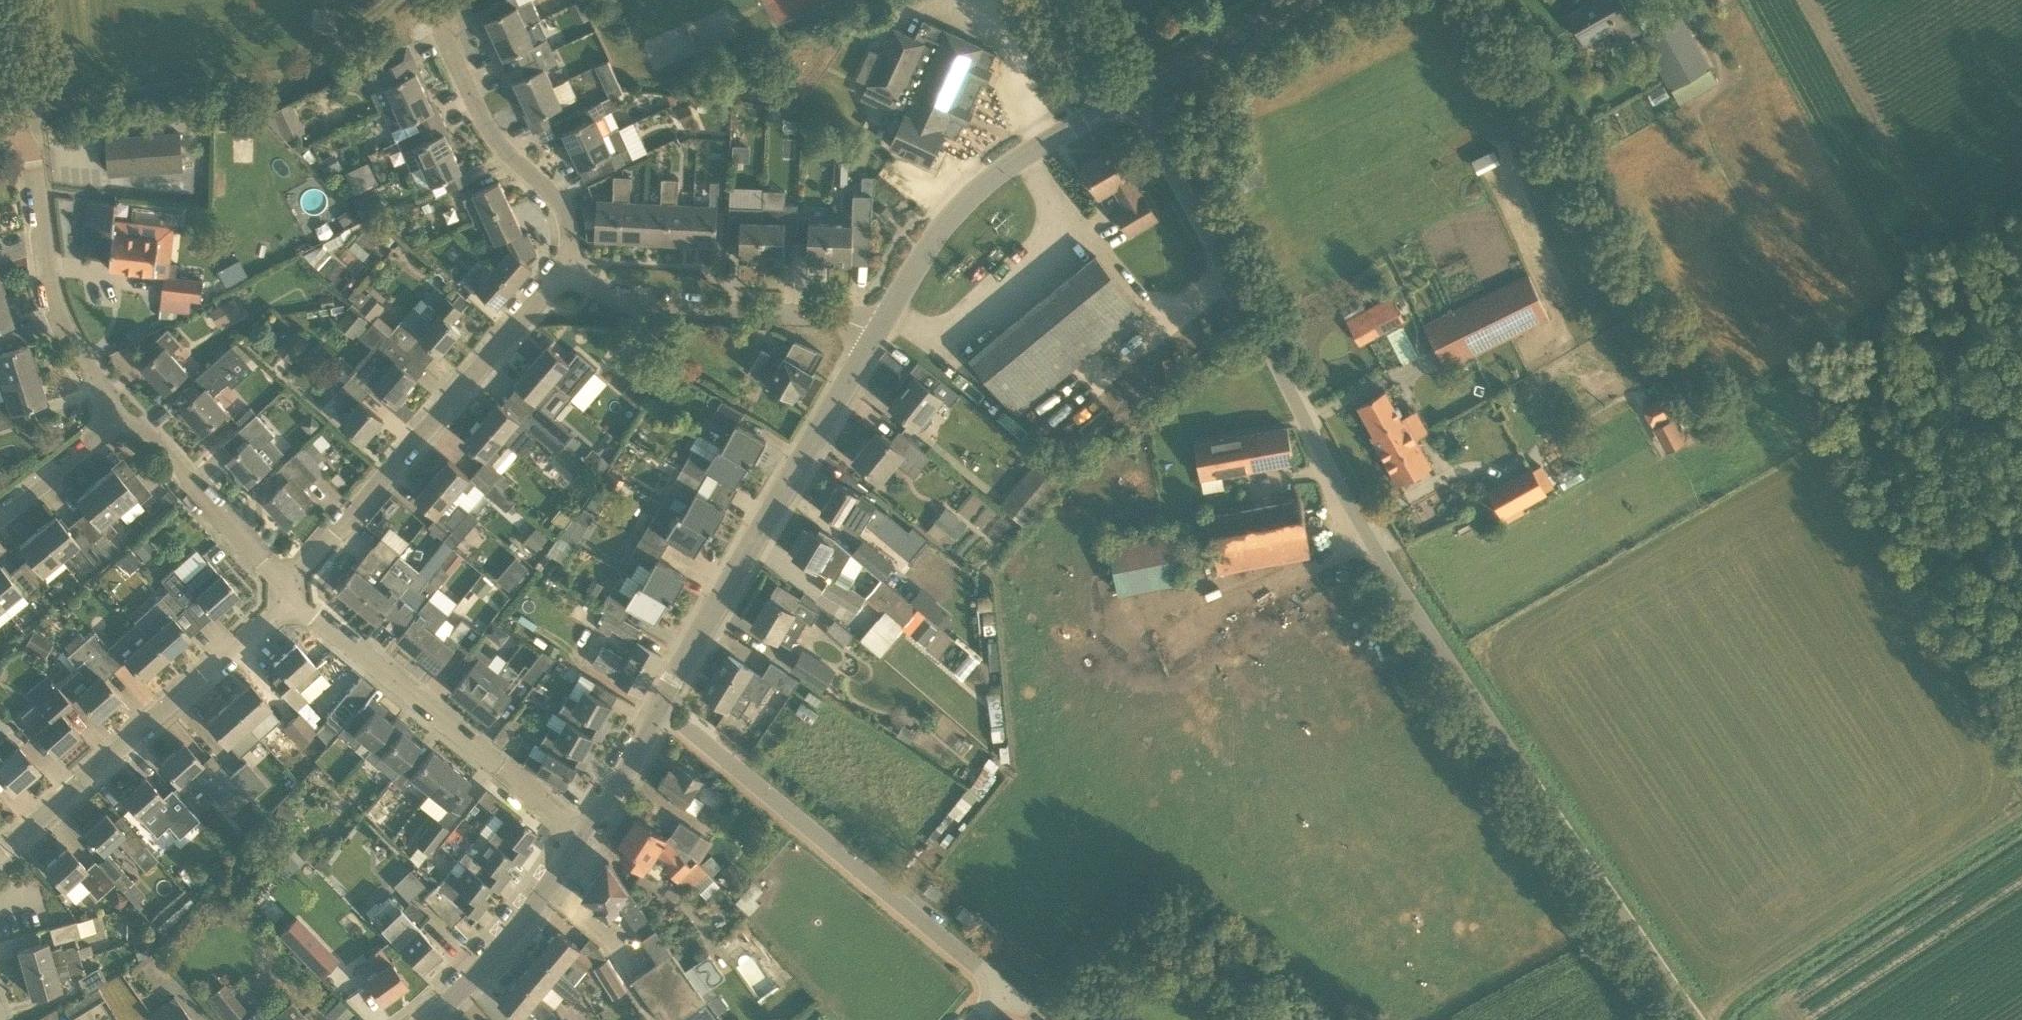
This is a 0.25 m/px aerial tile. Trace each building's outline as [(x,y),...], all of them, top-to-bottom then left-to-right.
[(538,19),(541,18),(533,0),(529,0),(517,5),(514,0),(500,0),(478,10),(483,22),(486,20),(495,39),(538,19)] [(1630,17),(1621,0),(1591,0),(1591,1),(1568,14),(1584,43),(1630,17)] [(1643,37),(1672,88),(1709,67),(1680,15),(1643,37)] [(538,19),(495,39),(504,58),(500,60),(505,71),(552,50),(538,19)] [(893,28),(868,84),(897,97),(892,109),(905,115),(891,146),(929,163),(943,133),(957,139),(964,123),(961,121),(967,109),(970,110),(983,82),(980,80),(986,68),(989,69),(996,53),(923,20),(915,38),(893,28)] [(554,86),(545,66),(557,61),(552,50),(505,71),(511,83),(514,81),(523,100),(554,86)] [(420,70),(415,59),(393,69),(389,62),(371,70),(388,107),(382,110),(383,111),(425,91),(417,72),(420,70)] [(610,96),(624,90),(609,59),(595,65),(610,96)] [(534,132),(556,122),(551,111),(563,105),(554,86),(523,100),(532,119),(528,121),(534,132)] [(434,110),(425,91),(383,111),(392,130),(394,129),(398,140),(397,140),(397,141),(443,119),(438,108),(434,110)] [(564,154),(604,135),(620,128),(612,111),(607,113),(602,101),(576,112),(581,123),(564,132),(568,141),(559,144),(564,154)] [(293,102),(274,111),(283,128),(302,119),(293,102)] [(688,103),(676,109),(684,125),(696,120),(688,103)] [(769,107),(769,118),(781,119),(782,108),(769,107)] [(411,171),(454,151),(445,132),(448,131),(443,119),(397,141),(411,171)] [(629,160),(624,148),(628,146),(620,128),(604,135),(564,154),(568,164),(577,160),(581,169),(584,168),(589,179),(629,160)] [(110,174),(183,168),(180,132),(107,138),(108,150),(109,151),(105,153),(105,158),(109,160),(109,161),(110,174)] [(732,145),(732,162),(749,162),(749,146),(732,145)] [(1249,163),(1259,158),(1252,146),(1243,151),(1249,163)] [(1129,235),(1157,218),(1144,195),(1142,197),(1131,178),(1133,177),(1115,147),(1082,167),(1099,197),(1114,188),(1125,207),(1115,212),(1129,235)] [(1474,170),(1498,163),(1493,149),(1469,156),(1474,170)] [(463,170),(454,151),(411,171),(420,190),(432,185),(437,196),(471,180),(466,169),(463,170)] [(367,160),(344,171),(354,192),(377,180),(367,160)] [(622,176),(622,189),(630,189),(631,176),(622,176)] [(662,191),(670,191),(671,178),(663,178),(662,191)] [(671,178),(670,191),(678,192),(679,179),(671,178)] [(510,203),(499,180),(475,192),(473,188),(461,193),(474,220),(484,215),(510,203)] [(711,180),(710,193),(718,193),(719,180),(711,180)] [(797,216),(797,204),(785,204),(785,190),(764,190),(763,207),(762,260),(784,261),(785,241),(796,241),(797,216)] [(364,195),(353,200),(362,219),(373,214),(364,195)] [(619,242),(621,201),(614,200),(597,200),(595,240),(619,242)] [(116,204),(89,201),(83,256),(113,260),(112,270),(154,275),(159,237),(113,232),(115,218),(116,204)] [(643,243),(645,202),(629,201),(621,201),(619,242),(643,243)] [(667,244),(669,203),(662,203),(645,202),(643,243),(667,244)] [(524,233),(510,203),(484,215),(497,242),(499,241),(505,255),(526,274),(534,266),(530,263),(538,254),(528,232),(524,233)] [(692,245),(694,205),(677,204),(669,203),(667,244),(692,245)] [(716,246),(718,205),(710,205),(694,205),(692,245),(716,246)] [(762,260),(763,207),(729,206),(728,239),(740,239),(740,259),(762,260)] [(885,219),(891,213),(885,206),(878,212),(885,219)] [(349,211),(338,218),(344,226),(355,219),(349,211)] [(830,262),(831,223),(809,223),(810,216),(797,216),(796,241),(808,242),(808,262),(830,262)] [(852,263),(853,224),(831,223),(830,262),(852,263)] [(323,244),(304,254),(315,264),(319,267),(333,251),(330,250),(323,244)] [(497,307),(526,274),(505,255),(480,284),(472,276),(465,283),(474,292),(477,289),(497,307)] [(1016,414),(1030,402),(1142,311),(1096,255),(970,358),(1016,414)] [(232,268),(215,277),(216,279),(223,291),(239,283),(232,268)] [(164,276),(162,297),(161,309),(190,312),(191,299),(201,300),(203,278),(170,275),(164,275),(164,276)] [(1444,369),(1549,317),(1529,275),(1424,326),(1444,369)] [(454,286),(449,292),(456,299),(453,302),(463,311),(471,301),(454,286)] [(0,295),(0,326),(11,323),(11,321),(14,320),(17,316),(14,307),(10,305),(6,306),(3,294),(0,295)] [(361,307),(374,318),(384,306),(372,295),(361,307)] [(1365,309),(1346,319),(1360,345),(1405,320),(1391,295),(1365,309)] [(453,302),(447,297),(436,310),(428,303),(421,296),(402,319),(403,319),(389,334),(408,351),(421,336),(441,354),(461,331),(452,323),(463,311),(453,302)] [(234,297),(211,309),(219,324),(242,312),(234,297)] [(352,306),(338,322),(354,336),(357,333),(368,320),(352,306)] [(389,335),(374,321),(361,336),(393,364),(386,372),(376,363),(365,376),(357,369),(351,376),(369,392),(375,385),(397,404),(409,391),(406,389),(416,377),(403,366),(412,355),(408,351),(389,334),(389,335)] [(166,391),(188,371),(171,352),(181,343),(168,328),(147,348),(155,357),(144,367),(166,391)] [(293,330),(276,350),(291,362),(308,342),(293,330)] [(813,373),(824,354),(794,341),(785,356),(776,371),(765,365),(771,354),(761,349),(748,371),(769,383),(769,384),(793,398),(800,387),(804,390),(806,386),(809,385),(812,380),(811,377),(814,373),(813,373)] [(36,372),(27,344),(0,352),(0,383),(36,372)] [(570,363),(548,344),(531,364),(553,383),(561,373),(566,378),(575,368),(585,377),(594,368),(578,354),(570,363)] [(950,404),(959,393),(918,361),(904,379),(909,383),(891,406),(918,428),(942,398),(950,404)] [(203,432),(228,411),(214,395),(228,382),(211,363),(192,381),(201,391),(182,409),(203,432)] [(558,387),(553,383),(531,364),(515,383),(536,402),(528,411),(574,451),(581,442),(572,434),(573,434),(552,416),(541,406),(550,397),(558,387)] [(637,405),(660,378),(645,365),(622,392),(637,405)] [(369,392),(351,376),(341,367),(336,374),(345,382),(336,393),(353,408),(341,422),(364,442),(383,420),(361,401),(369,392)] [(16,423),(12,411),(44,401),(36,372),(0,383),(0,389),(3,399),(0,400),(0,428),(16,423)] [(1669,417),(1682,410),(1670,387),(1656,394),(1658,397),(1669,417)] [(1384,459),(1417,440),(1415,438),(1428,430),(1416,409),(1404,417),(1400,419),(1384,390),(1358,406),(1373,434),(1371,435),(1384,459)] [(752,464),(766,441),(738,424),(744,413),(722,400),(710,421),(731,433),(723,447),(720,445),(752,464)] [(499,401),(482,421),(503,440),(509,444),(517,435),(525,425),(557,453),(566,461),(574,451),(528,411),(520,420),(499,401)] [(249,484),(272,463),(259,449),(275,434),(257,414),(240,429),(250,441),(228,460),(249,484)] [(1673,418),(1654,428),(1666,451),(1685,441),(1673,418)] [(494,482),(502,473),(492,464),(500,454),(495,450),(503,440),(482,421),(465,441),(487,459),(479,468),(494,482)] [(1201,478),(1293,462),(1294,462),(1288,427),(1194,444),(1201,478)] [(903,453),(921,469),(932,456),(900,430),(889,442),(877,431),(854,459),(880,481),(903,453)] [(1398,485),(1431,466),(1417,440),(1384,459),(1398,485)] [(752,464),(720,445),(711,460),(693,449),(682,469),(704,482),(710,471),(735,486),(749,463),(752,465),(752,464)] [(312,480),(323,469),(303,447),(280,468),(290,479),(284,485),(283,484),(265,501),(288,525),(306,509),(305,508),(315,498),(301,483),(308,476),(312,480)] [(471,478),(449,459),(432,478),(454,497),(462,488),(467,492),(475,483),(486,492),(507,510),(515,500),(494,482),(479,468),(471,478)] [(1026,525),(1061,481),(1035,460),(1000,504),(1026,525)] [(116,472),(113,468),(95,484),(118,512),(136,497),(140,501),(151,492),(134,472),(125,479),(118,470),(116,472)] [(1546,492),(1545,491),(1533,469),(1532,468),(1489,492),(1503,516),(1504,516),(1522,506),(1546,492)] [(608,469),(598,487),(615,496),(625,477),(608,469)] [(713,533),(726,509),(698,492),(704,482),(682,469),(670,489),(691,501),(683,515),(680,513),(680,514),(713,533)] [(502,473),(494,482),(504,490),(511,481),(502,473)] [(445,540),(454,548),(458,542),(461,538),(453,530),(470,511),(454,497),(432,478),(415,498),(437,517),(429,526),(445,540)] [(910,527),(878,507),(839,482),(821,511),(842,524),(858,534),(868,517),(877,522),(873,528),(897,548),(910,527)] [(109,560),(120,551),(108,537),(116,530),(108,520),(118,512),(95,484),(76,499),(79,502),(77,504),(85,513),(76,520),(105,555),(109,560)] [(168,490),(161,496),(167,503),(174,497),(168,490)] [(1218,572),(1310,555),(1301,499),(1281,502),(1208,516),(1218,572)] [(948,532),(951,534),(951,535),(963,520),(962,519),(945,506),(934,521),(935,522),(948,532)] [(579,541),(595,514),(584,507),(577,518),(576,519),(573,517),(562,532),(579,541)] [(713,533),(680,514),(671,528),(654,517),(642,537),(664,550),(670,540),(695,554),(709,531),(712,533),(713,533)] [(58,519),(55,516),(37,531),(60,559),(78,545),(82,550),(83,549),(95,563),(105,555),(76,520),(68,527),(60,518),(58,519)] [(820,529),(818,534),(810,529),(808,532),(804,530),(796,542),(801,545),(794,556),(817,570),(817,569),(831,578),(832,578),(849,550),(835,538),(820,529)] [(36,588),(47,579),(48,580),(65,565),(60,559),(37,531),(18,546),(21,549),(19,551),(27,560),(19,567),(36,588)] [(1120,593),(1182,581),(1172,531),(1110,543),(1120,593)] [(146,537),(133,547),(144,560),(156,549),(146,537)] [(401,552),(382,537),(374,546),(373,546),(338,590),(358,606),(389,568),(400,555),(401,552)] [(640,582),(673,601),(687,577),(658,560),(664,550),(642,537),(641,538),(635,550),(630,557),(652,570),(644,583),(640,581),(640,582)] [(445,540),(428,560),(437,568),(454,548),(445,540)] [(853,554),(872,570),(882,579),(891,568),(895,564),(865,540),(862,544),(853,554)] [(430,597),(450,573),(464,556),(460,553),(454,548),(437,568),(419,591),(390,627),(399,635),(397,637),(417,654),(435,631),(450,613),(430,597)] [(131,550),(119,560),(129,572),(141,562),(131,550)] [(419,571),(400,555),(389,568),(358,606),(378,622),(380,619),(390,627),(419,591),(437,568),(428,560),(419,571)] [(160,579),(169,589),(184,607),(196,596),(213,615),(238,593),(220,574),(208,561),(185,581),(174,568),(169,571),(160,579)] [(3,607),(20,592),(24,597),(36,588),(19,567),(11,575),(3,565),(1,567),(0,566),(0,603),(3,607)] [(483,576),(472,588),(482,597),(493,584),(483,576)] [(831,578),(823,591),(857,611),(865,597),(848,587),(832,578),(831,578)] [(903,627),(919,609),(907,599),(882,579),(865,599),(881,613),(884,610),(903,627)] [(673,601),(640,582),(631,596),(614,586),(601,607),(608,611),(623,620),(630,608),(656,622),(669,599),(673,601)] [(811,622),(818,610),(801,599),(777,585),(753,625),(778,640),(778,639),(790,646),(806,619),(811,622)] [(148,637),(166,657),(190,636),(173,617),(184,607),(169,589),(151,605),(166,622),(148,637)] [(623,620),(608,611),(598,628),(610,635),(613,629),(633,640),(639,629),(623,620)] [(467,651),(481,633),(462,618),(445,639),(435,631),(417,654),(437,670),(458,644),(467,651)] [(486,634),(500,640),(505,629),(491,623),(486,634)] [(33,630),(24,646),(37,653),(46,637),(33,630)] [(85,639),(113,671),(122,662),(94,631),(85,639)] [(78,669),(58,687),(70,701),(77,695),(97,718),(120,697),(104,679),(113,671),(85,639),(80,632),(64,646),(70,653),(66,656),(78,669)] [(141,678),(166,657),(148,637),(124,659),(141,678)] [(642,694),(663,657),(638,642),(628,660),(603,646),(593,665),(617,679),(617,680),(642,694)] [(271,681),(299,712),(306,720),(315,711),(305,701),(307,699),(299,691),(320,672),(313,664),(314,664),(295,643),(273,663),(281,672),(271,681)] [(550,643),(545,651),(554,657),(559,648),(550,643)] [(823,687),(835,668),(803,648),(791,667),(823,687)] [(473,663),(452,691),(470,706),(499,671),(489,664),(473,652),(469,650),(465,656),(473,663)] [(535,685),(556,658),(554,657),(545,651),(542,650),(523,675),(535,685)] [(762,676),(729,655),(704,696),(726,711),(728,708),(740,715),(750,697),(759,703),(772,683),(790,695),(799,680),(770,663),(762,676)] [(499,671),(470,706),(490,722),(512,694),(505,689),(511,681),(499,671)] [(328,744),(337,734),(362,705),(376,688),(361,675),(316,731),(328,744)] [(260,738),(280,720),(268,707),(270,706),(250,683),(228,703),(260,738)] [(70,701),(58,687),(56,684),(35,703),(21,716),(36,732),(55,754),(79,733),(60,712),(71,702),(70,701)] [(613,705),(584,688),(578,699),(569,694),(558,714),(567,719),(595,736),(601,739),(613,720),(607,716),(613,705)] [(371,711),(362,705),(337,734),(355,748),(362,739),(372,748),(390,727),(389,726),(392,723),(382,714),(387,709),(378,702),(371,711)] [(239,756),(260,738),(228,703),(206,722),(226,745),(228,743),(239,756)] [(299,712),(283,727),(300,746),(316,731),(306,720),(299,712)] [(595,736),(567,719),(560,730),(551,725),(539,745),(573,764),(579,754),(589,760),(595,750),(589,747),(595,736)] [(503,748),(503,747),(517,731),(507,722),(492,739),(503,748)] [(409,736),(414,731),(405,724),(398,733),(390,727),(372,748),(366,756),(382,769),(389,761),(398,769),(390,778),(391,779),(408,758),(419,744),(409,736)] [(7,736),(0,742),(0,778),(13,792),(39,769),(18,746),(17,747),(7,736)] [(202,763),(184,742),(160,764),(188,795),(201,784),(220,806),(240,788),(230,775),(221,766),(211,774),(201,763),(202,763)] [(573,764),(539,745),(539,746),(548,751),(543,760),(529,752),(523,764),(541,775),(543,773),(566,786),(572,776),(578,779),(583,770),(573,764)] [(429,792),(451,765),(432,749),(417,766),(408,758),(391,779),(401,787),(410,777),(429,792)] [(230,775),(240,788),(246,795),(250,799),(266,784),(246,761),(242,764),(230,775)] [(448,807),(470,780),(451,765),(429,792),(448,807)] [(681,775),(670,767),(657,787),(685,806),(696,813),(705,801),(718,809),(726,796),(702,780),(686,769),(681,775)] [(163,797),(145,777),(123,797),(142,818),(149,827),(161,816),(179,836),(198,818),(172,789),(163,797)] [(494,812),(502,819),(488,838),(513,860),(519,864),(533,846),(527,842),(535,831),(520,819),(522,817),(485,788),(477,799),(494,812)] [(124,832),(106,812),(84,832),(103,853),(117,840),(132,856),(145,844),(130,827),(124,832)] [(427,853),(448,828),(435,817),(415,843),(427,853)] [(666,838),(637,818),(621,842),(629,847),(622,858),(643,873),(658,850),(670,863),(666,867),(678,879),(680,878),(690,889),(695,884),(708,872),(697,861),(691,866),(680,853),(679,854),(666,839),(666,838)] [(697,861),(711,841),(680,821),(672,833),(697,861)] [(497,891),(511,873),(506,869),(513,860),(488,838),(480,832),(458,859),(492,886),(491,887),(495,890),(497,891)] [(266,860),(285,877),(304,857),(285,840),(266,860)] [(97,899),(115,883),(98,864),(95,860),(86,868),(67,847),(45,868),(64,889),(78,875),(81,878),(80,880),(97,899)] [(98,864),(115,883),(116,881),(122,889),(135,903),(145,895),(132,880),(109,854),(98,864)] [(458,859),(436,886),(476,918),(489,901),(484,896),(491,887),(495,890),(491,887),(492,886),(458,859)] [(692,1019),(715,1019),(718,1018),(706,1001),(707,1000),(702,993),(685,970),(609,862),(610,862),(608,861),(584,897),(591,902),(589,905),(610,920),(620,906),(658,961),(633,979),(662,1019),(690,1019),(686,1015),(687,1014),(692,1019)] [(736,862),(721,869),(728,882),(742,875),(736,862)] [(407,868),(391,884),(407,900),(423,885),(407,868)] [(476,918),(436,886),(435,885),(423,897),(426,899),(437,911),(451,926),(462,915),(470,924),(476,918)] [(157,928),(187,910),(178,895),(148,914),(157,928)] [(700,912),(710,906),(704,896),(694,902),(700,912)] [(422,971),(442,952),(390,897),(369,916),(422,971)] [(54,943),(80,936),(76,920),(49,928),(54,943)] [(583,991),(584,990),(575,983),(594,959),(580,947),(560,930),(539,954),(583,991)] [(341,970),(377,944),(368,931),(332,957),(341,970)] [(49,949),(47,942),(18,950),(25,973),(79,957),(77,948),(76,945),(62,949),(61,946),(49,949)] [(90,944),(77,948),(79,957),(93,953),(92,952),(90,944)] [(381,1003),(407,984),(390,962),(391,961),(380,947),(369,955),(379,970),(364,980),(381,1003)] [(583,991),(539,954),(519,978),(554,1007),(555,1007),(541,996),(552,983),(574,1002),(583,991)] [(725,977),(709,954),(685,970),(702,993),(710,988),(725,977)] [(31,996),(60,987),(58,979),(69,976),(68,974),(83,969),(79,957),(25,973),(31,996)] [(612,997),(625,990),(607,959),(595,966),(612,997)] [(86,992),(106,980),(99,966),(78,978),(86,992)] [(554,1007),(519,978),(499,1002),(520,1019),(544,1019),(554,1007)] [(224,1019),(233,1019),(246,1010),(224,982),(205,997),(224,1019)] [(174,996),(151,1012),(157,1019),(192,1019),(174,996)] [(333,1019),(343,1019),(351,1012),(338,999),(325,1012),(333,1019)] [(257,1009),(244,1019),(266,1019),(257,1009)]
